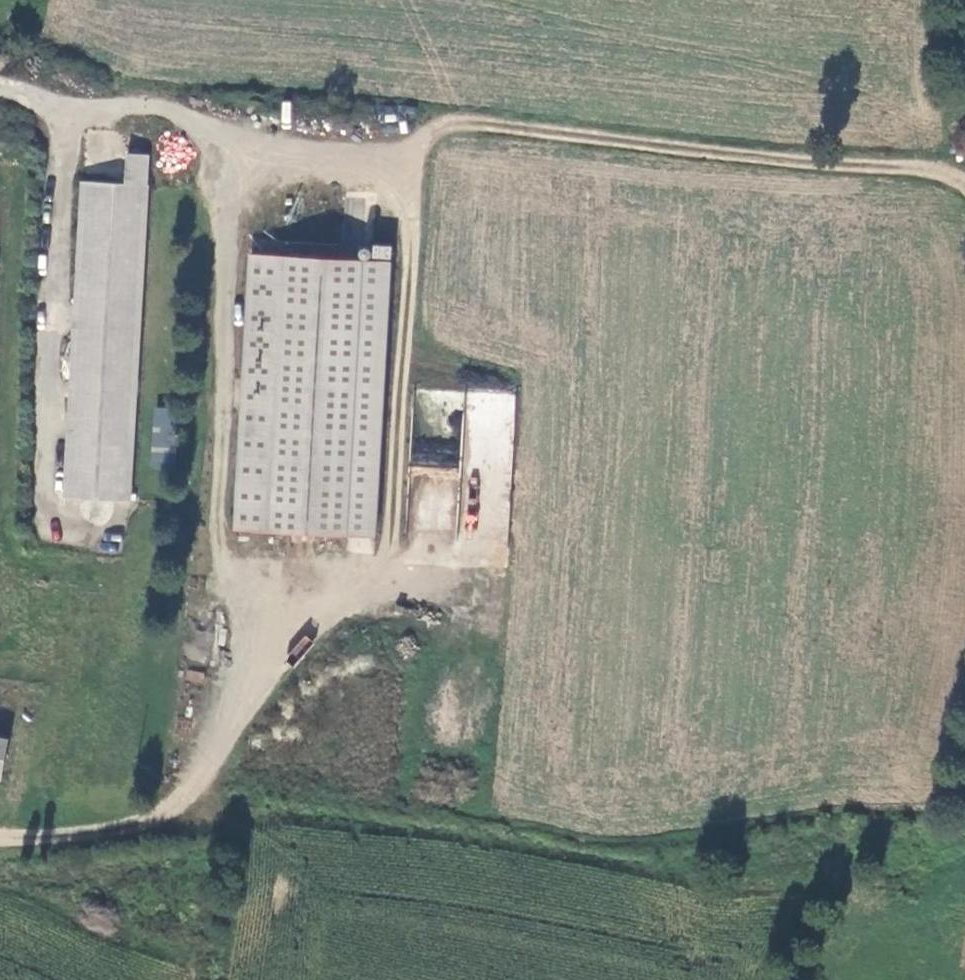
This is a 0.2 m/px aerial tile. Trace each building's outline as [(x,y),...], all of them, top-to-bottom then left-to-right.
[(150,151),(129,148),(128,164),(126,178),(88,175),(65,492),(127,496),(150,151)] [(393,259),(254,250),(236,525),(375,534),(393,259)] [(152,406),(150,465),(170,466),(171,406),(152,406)] [(409,459),(409,476),(457,477),(458,460),(409,459)] [(0,730),(0,771),(2,771),(9,732),(0,730)]
